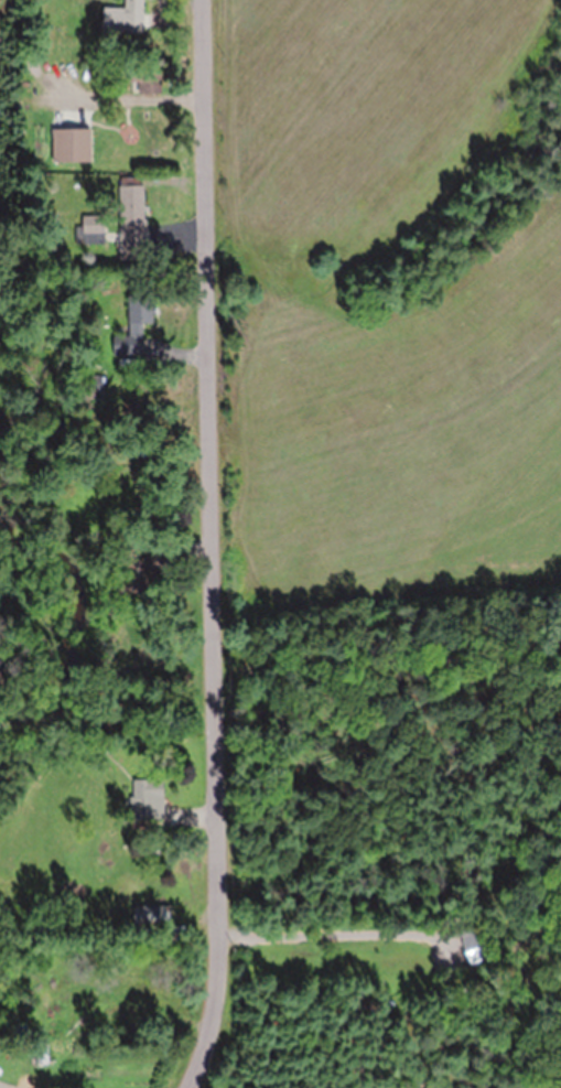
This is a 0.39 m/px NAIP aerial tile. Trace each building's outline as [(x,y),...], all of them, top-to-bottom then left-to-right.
[(126,10),(126,0),(145,0),(144,22),(121,22),(121,10),(126,10)] [(161,89),(161,91),(140,90),(140,71),(162,71),(162,72),(161,89)] [(61,116),(61,106),(69,106),(69,116),(61,116)] [(89,128),(49,128),(49,162),(89,162),(89,128)] [(147,239),(147,255),(147,257),(120,258),(120,230),(121,230),(120,184),(144,184),(145,217),(148,217),(148,222),(148,231),(147,231),(147,239)] [(77,243),(77,224),(83,224),(83,214),(106,214),(106,243),(77,243)] [(143,337),(143,354),(128,354),(115,354),(115,333),(129,333),(129,294),(154,294),(154,305),(157,305),(157,312),(154,312),(154,321),(143,321),(143,337)] [(85,397),(85,373),(104,373),(104,397),(85,397)] [(165,797),(165,817),(161,817),(131,818),(130,777),(164,777),(165,797)] [(126,814),(110,814),(110,802),(126,802),(126,814)] [(157,926),(155,926),(155,906),(171,906),(171,917),(171,925),(157,926)] [(39,1063),(37,1044),(48,1043),(50,1063),(39,1063)]
